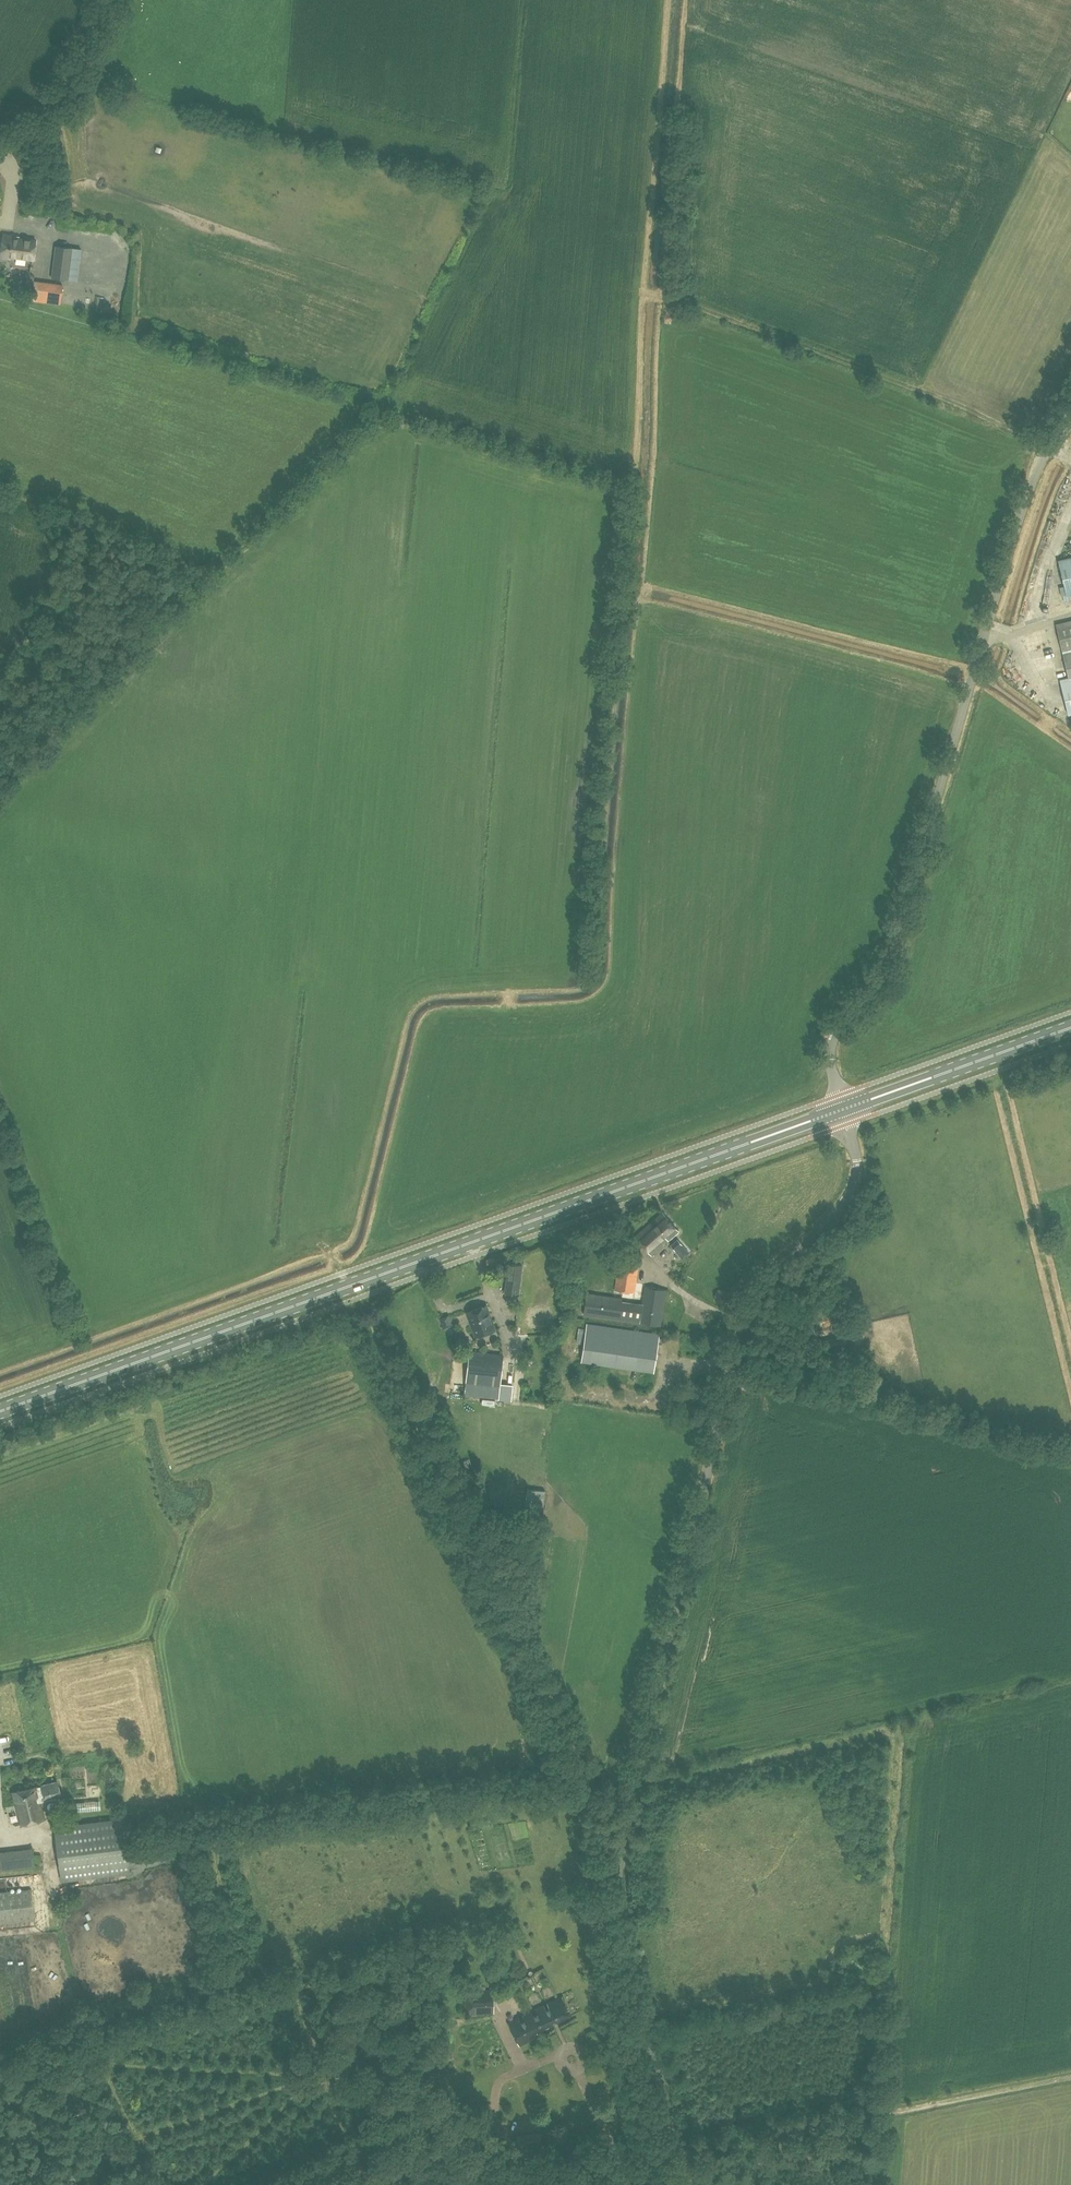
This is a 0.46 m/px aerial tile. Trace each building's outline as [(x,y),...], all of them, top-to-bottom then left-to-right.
[(11,258),(34,261),(36,241),(13,238),(13,236),(3,235),(0,259),(10,260),(11,258)] [(69,280),(74,249),(58,247),(54,278),(69,280)] [(31,300),(61,304),(63,285),(34,281),(31,300)] [(1067,595),(1070,594),(1070,558),(1059,561),(1067,595)] [(1062,652),(1068,678),(1060,680),(1068,714),(1070,713),(1070,621),(1056,625),(1062,652)] [(679,1231),(662,1212),(635,1236),(651,1255),(679,1231)] [(676,1251),(683,1245),(678,1239),(671,1245),(676,1251)] [(681,1263),(686,1258),(680,1252),(675,1257),(681,1263)] [(489,1266),(497,1263),(494,1257),(486,1259),(489,1266)] [(635,1293),(639,1264),(619,1261),(614,1290),(635,1293)] [(518,1294),(522,1265),(509,1263),(505,1293),(518,1294)] [(661,1325),(666,1289),(645,1286),(643,1301),(587,1293),(584,1314),(661,1325)] [(476,1336),(495,1329),(486,1305),(467,1311),(476,1336)] [(654,1371),(659,1334),(587,1324),(582,1361),(654,1371)] [(499,1399),(503,1358),(469,1355),(465,1395),(499,1399)] [(527,1488),(526,1501),(524,1515),(543,1516),(545,1490),(527,1488)] [(126,1780),(107,1783),(109,1794),(127,1792),(126,1780)] [(62,1797),(58,1781),(14,1792),(22,1826),(45,1820),(40,1802),(62,1797)] [(80,1797),(73,1800),(77,1815),(85,1813),(80,1797)] [(124,1818),(56,1826),(62,1881),(131,1872),(126,1833),(170,1828),(168,1813),(124,1818)] [(42,1866),(40,1848),(0,1852),(0,1871),(42,1866)] [(36,1920),(32,1889),(0,1892),(0,1923),(36,1920)] [(465,1980),(465,1987),(481,1986),(481,1979),(465,1980)] [(495,1990),(484,1990),(464,1990),(464,2014),(495,2014),(495,1990)] [(533,2010),(508,2022),(519,2045),(539,2035),(536,2030),(571,2013),(562,1996),(547,2003),(550,2009),(547,2010),(544,2005),(541,2006),(533,2010)]
